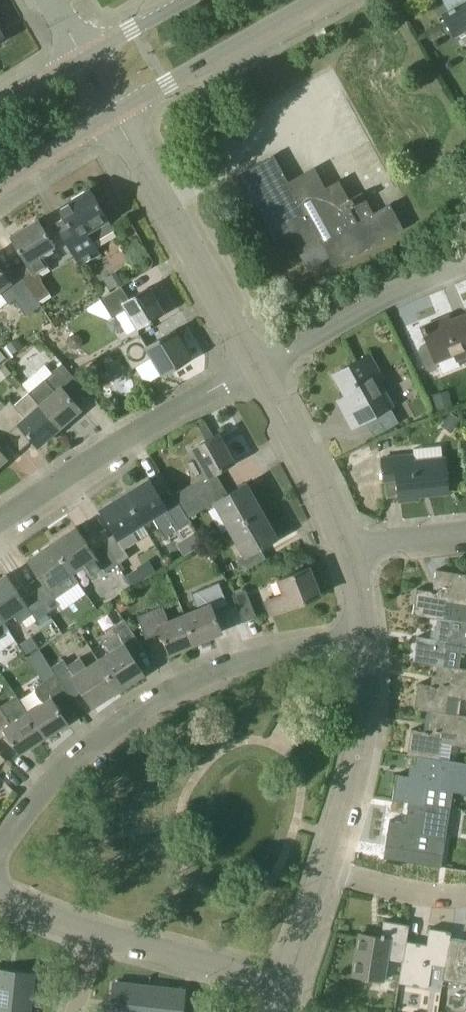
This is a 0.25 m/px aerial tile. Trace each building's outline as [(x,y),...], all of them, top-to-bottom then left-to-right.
[(449,10),(442,14),(453,35),(465,28),(465,0),(443,0),(449,10)] [(363,192),(359,195),(350,200),(338,179),(323,188),(314,171),(290,185),(274,157),(276,156),(275,155),(237,176),(237,177),(239,177),(256,208),(255,209),(255,210),(257,209),(274,240),(273,241),(273,242),(290,233),(306,265),(305,266),(305,267),(329,254),(336,266),(337,266),(337,264),(368,247),(369,248),(370,248),(369,246),(400,229),(401,230),(402,230),(402,229),(403,228),(390,204),(387,205),(374,213),(363,192)] [(87,231),(108,219),(89,188),(58,206),(64,216),(54,223),(64,240),(81,266),(101,254),(87,231)] [(64,240),(54,223),(44,228),(38,219),(10,235),(27,263),(17,269),(20,274),(38,301),(49,294),(40,280),(42,279),(37,272),(48,266),(41,255),(64,240)] [(3,271),(0,267),(0,307),(7,301),(8,303),(16,299),(26,315),(41,306),(38,301),(20,274),(10,281),(3,271)] [(103,279),(110,289),(121,282),(115,272),(103,279)] [(111,293),(110,293),(102,299),(112,317),(117,315),(127,333),(163,312),(148,287),(128,299),(122,287),(111,293)] [(451,320),(453,325),(443,329),(439,320),(425,326),(424,325),(421,326),(429,343),(420,346),(418,351),(425,369),(430,371),(437,369),(439,363),(454,356),(457,363),(465,359),(465,314),(451,320)] [(163,373),(190,357),(174,330),(146,346),(140,335),(120,347),(133,368),(153,356),(163,373)] [(6,345),(12,354),(23,347),(17,337),(6,345)] [(353,427),(365,420),(374,436),(399,423),(390,407),(394,405),(381,381),(385,379),(371,353),(333,374),(351,406),(343,410),(353,427)] [(0,380),(10,372),(5,364),(0,368),(0,379),(0,380)] [(80,408),(67,393),(66,392),(78,382),(62,364),(52,372),(45,364),(23,384),(39,402),(39,403),(59,427),(80,408)] [(432,395),(437,411),(453,405),(448,390),(432,395)] [(109,413),(118,414),(123,407),(120,399),(111,398),(106,405),(109,413)] [(39,403),(24,416),(10,401),(0,409),(0,425),(8,434),(19,424),(38,445),(59,427),(39,403)] [(449,426),(453,429),(460,419),(450,412),(443,423),(449,426)] [(213,436),(214,436),(206,422),(199,426),(207,440),(213,436)] [(192,448),(208,476),(217,471),(234,461),(218,433),(192,448)] [(448,490),(445,455),(442,455),(441,445),(414,449),(414,454),(382,458),(386,497),(399,496),(399,500),(417,498),(417,494),(448,490)] [(188,519),(180,506),(175,497),(165,503),(160,495),(149,478),(124,493),(143,525),(154,518),(165,537),(191,521),(189,518),(188,519)] [(175,497),(180,506),(202,494),(195,482),(173,494),(175,497)] [(246,483),(229,493),(213,502),(228,530),(262,511),(246,483)] [(133,531),(143,525),(124,493),(99,509),(114,534),(103,541),(104,543),(103,543),(117,565),(129,556),(124,548),(138,539),(133,531)] [(202,494),(180,506),(188,519),(189,518),(209,507),(202,494)] [(260,547),(277,538),(262,511),(228,530),(243,556),(238,559),(245,570),(266,557),(260,547)] [(93,550),(88,543),(76,526),(51,544),(72,574),(83,566),(94,581),(117,565),(103,543),(93,550)] [(197,532),(189,536),(195,549),(204,544),(197,532)] [(62,581),(72,574),(51,544),(27,560),(44,584),(34,591),(48,612),(59,604),(60,605),(73,596),(62,581)] [(282,593),(266,599),(272,614),(320,595),(308,567),(277,580),(282,593)] [(144,579),(137,568),(126,575),(132,586),(144,579)] [(436,569),(433,590),(417,588),(413,614),(437,618),(444,619),(444,618),(447,602),(465,605),(465,574),(436,569)] [(18,590),(7,574),(0,579),(0,618),(3,622),(4,621),(13,614),(20,623),(33,614),(37,620),(38,619),(46,613),(48,612),(34,591),(23,598),(18,590)] [(222,631),(213,610),(228,604),(220,582),(192,593),(197,607),(184,613),(196,642),(222,631)] [(232,595),(244,622),(256,617),(245,589),(232,595)] [(114,602),(120,612),(131,606),(124,596),(114,602)] [(196,642),(184,613),(168,619),(163,606),(138,616),(146,638),(161,632),(169,652),(196,642)] [(46,613),(38,619),(40,622),(41,624),(49,618),(46,613)] [(9,629),(4,621),(3,622),(0,618),(0,635),(9,629)] [(444,618),(444,619),(437,618),(433,638),(418,636),(413,661),(429,664),(430,663),(437,664),(457,667),(459,651),(465,652),(465,622),(444,618)] [(143,673),(127,648),(139,640),(125,619),(112,628),(116,634),(104,641),(110,650),(97,658),(117,689),(143,673)] [(92,705),(117,689),(97,658),(86,665),(81,657),(68,665),(64,659),(51,667),(55,675),(64,688),(65,687),(76,680),(92,705)] [(437,664),(434,684),(418,683),(414,708),(431,711),(456,715),(456,714),(458,698),(465,699),(465,669),(457,667),(437,664)] [(44,701),(27,712),(43,737),(67,722),(55,703),(69,694),(65,687),(64,688),(55,675),(51,667),(50,666),(40,672),(46,681),(35,688),(44,701)] [(8,735),(20,752),(43,737),(27,712),(16,695),(0,705),(0,740),(8,735)] [(456,714),(456,715),(431,711),(427,731),(411,729),(407,754),(415,756),(438,758),(441,742),(465,746),(465,716),(456,714)] [(438,758),(415,756),(412,776),(396,774),(392,799),(408,802),(408,801),(424,804),(424,803),(427,787),(465,793),(465,763),(438,758)] [(450,807),(424,803),(424,804),(408,801),(408,802),(405,822),(389,820),(385,845),(403,848),(402,860),(441,866),(443,854),(417,849),(419,833),(446,837),(450,807)] [(381,937),(359,933),(352,979),(381,984),(381,980),(385,981),(387,966),(399,968),(400,960),(403,960),(406,941),(409,925),(384,920),(381,937)] [(451,931),(429,927),(426,944),(406,941),(403,960),(399,983),(428,988),(432,965),(444,967),(450,937),(451,931)] [(450,937),(444,967),(442,979),(465,983),(465,940),(450,937)] [(30,1009),(33,973),(0,970),(0,1005),(30,1009)] [(149,986),(114,982),(111,1011),(146,1011),(149,986)] [(146,1011),(182,1011),(184,990),(149,986),(146,1011)]
